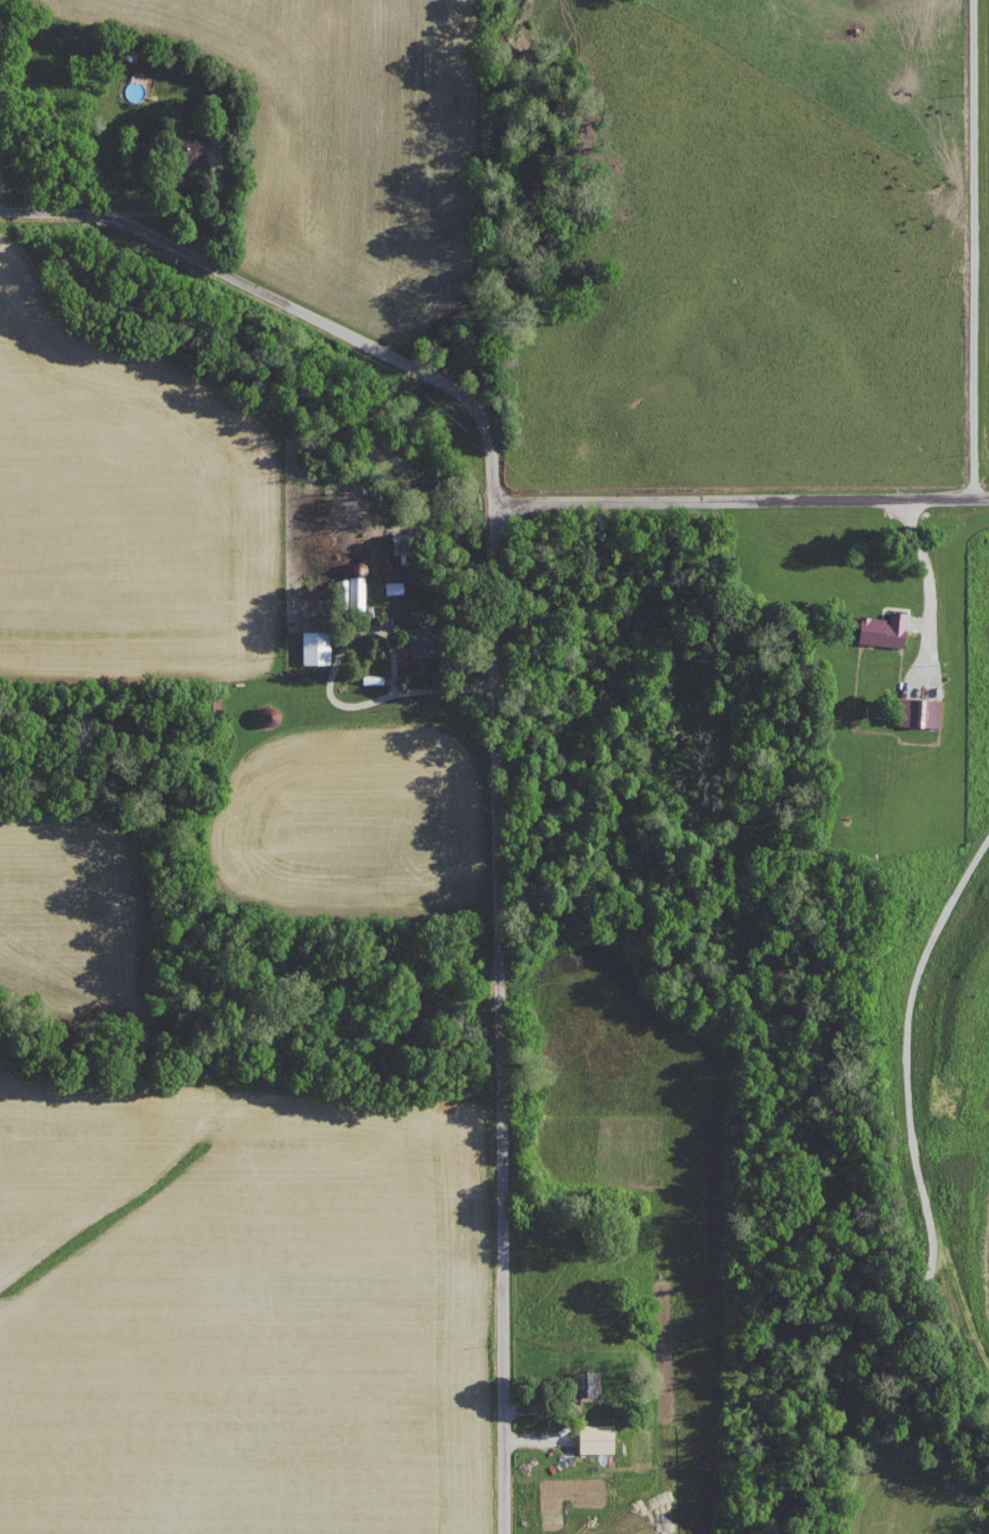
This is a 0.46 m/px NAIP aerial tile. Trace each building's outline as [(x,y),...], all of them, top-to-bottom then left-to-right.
[(185,131),(184,148),(209,149),(209,132),(185,131)] [(368,576),(353,576),(352,608),(368,608),(368,576)] [(912,613),(893,611),(892,620),(864,616),(861,642),(908,648),(912,613)] [(436,656),(436,627),(412,627),(412,656),(436,656)] [(332,631),(306,631),(306,665),(333,664),(332,631)] [(943,727),(944,699),(902,698),(901,726),(943,727)] [(600,1394),(600,1371),(576,1371),(576,1395),(600,1394)] [(619,1452),(618,1424),(583,1424),(584,1453),(619,1452)]
